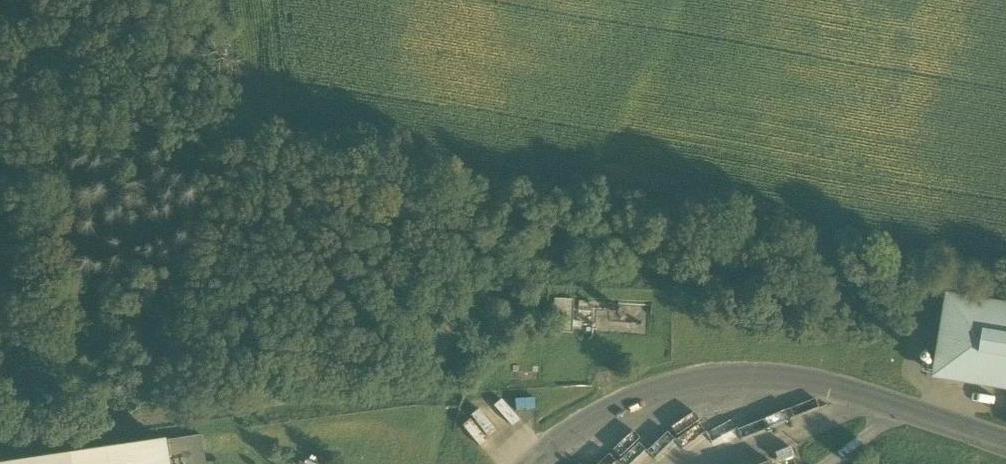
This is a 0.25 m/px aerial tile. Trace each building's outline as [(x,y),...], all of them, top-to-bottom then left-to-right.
[(1005,387),(1005,306),(949,297),(936,376),(1005,387)] [(571,324),(570,299),(554,300),(555,324),(571,324)] [(167,463),(205,463),(201,437),(164,442),(167,463)] [(19,463),(167,463),(164,442),(19,463)]
